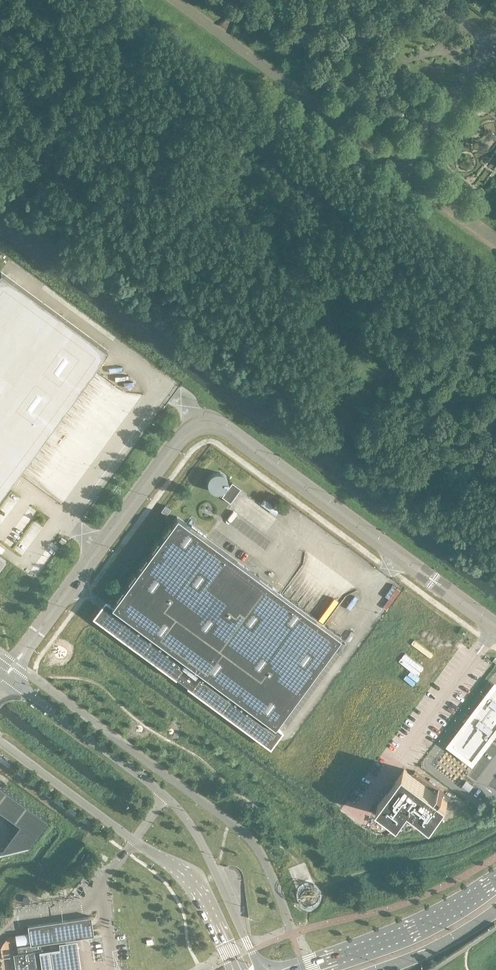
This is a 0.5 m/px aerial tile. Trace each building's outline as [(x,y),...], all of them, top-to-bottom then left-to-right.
[(94,368),(101,358),(107,350),(103,347),(100,345),(41,301),(5,275),(1,271),(0,272),(0,495),(17,472),(18,472),(51,427),(71,399),(94,368)] [(218,472),(216,472),(214,472),(212,473),(211,474),(210,475),(209,476),(208,477),(208,478),(208,479),(207,480),(207,481),(207,482),(207,483),(207,484),(208,485),(208,486),(208,487),(209,487),(210,489),(211,490),(212,491),(213,491),(214,492),(215,492),(217,492),(219,492),(220,492),(221,492),(222,491),(224,490),(224,489),(225,489),(226,488),(226,487),(226,486),(227,486),(227,485),(227,484),(227,483),(227,482),(227,481),(227,480),(227,479),(227,478),(226,477),(226,476),(225,476),(225,475),(223,474),(222,473),(221,472),(220,472),(218,472)] [(230,502),(241,488),(232,482),(221,496),(230,502)] [(167,515),(171,509),(165,505),(161,511),(167,515)] [(340,636),(177,516),(112,604),(105,599),(101,604),(98,608),(92,616),(176,678),(176,677),(187,685),(187,686),(270,747),(273,743),(283,730),(276,724),(340,636)] [(451,745),(454,747),(469,759),(472,761),(475,758),(474,758),(490,737),(495,729),(495,685),(493,688),(494,689),(490,694),(488,692),(485,696),(487,697),(475,713),(473,712),(469,718),(470,719),(453,742),(451,745)] [(463,763),(459,768),(468,773),(474,764),(458,753),(455,758),(463,763)] [(448,801),(451,797),(444,791),(439,788),(415,771),(414,773),(412,775),(404,769),(396,781),(394,783),(391,780),(385,789),(388,791),(387,793),(386,793),(386,794),(378,805),(399,821),(402,816),(410,806),(412,807),(406,816),(404,818),(413,824),(421,814),(432,822),(448,801)] [(26,803),(5,788),(0,795),(0,809),(14,819),(26,803)] [(47,819),(26,803),(14,819),(19,823),(0,850),(0,851),(28,845),(47,819)] [(42,954),(43,954),(43,950),(42,950),(42,949),(41,949),(40,943),(42,943),(41,942),(83,936),(83,937),(94,935),(93,927),(91,916),(88,916),(65,920),(62,920),(56,921),(28,925),(28,926),(29,933),(29,937),(30,942),(31,944),(32,951),(13,953),(14,955),(16,969),(45,969),(42,954)] [(15,940),(16,944),(30,942),(29,937),(29,933),(14,935),(15,940)] [(76,941),(58,944),(59,948),(43,950),(43,954),(42,954),(45,969),(81,969),(76,941)]
